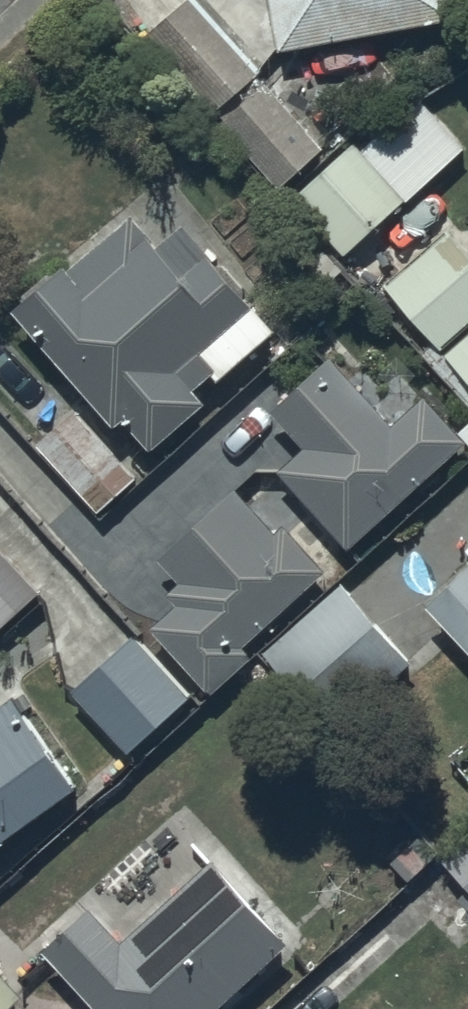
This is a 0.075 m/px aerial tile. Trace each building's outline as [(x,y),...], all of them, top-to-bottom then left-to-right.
[(197,0),(192,0),(148,40),(215,113),(212,117),(279,190),(323,150),(258,78),(264,73),(197,0)] [(281,55),(458,20),(454,0),(270,0),(281,55)] [(293,198),(343,256),(407,201),(357,143),(293,198)] [(66,270),(15,314),(116,429),(124,422),(151,453),(207,404),(197,392),(214,378),(218,383),(276,332),(184,227),(158,249),(133,221),(71,276),(66,270)] [(386,288),(442,350),(467,327),(467,254),(448,232),(386,288)] [(447,355),(467,379),(467,336),(447,355)] [(273,415),(304,450),(278,472),(349,552),(467,447),(467,425),(458,434),(425,397),(392,426),(334,360),(273,415)] [(138,480),(76,410),(37,445),(99,515),(138,480)] [(234,489),(157,560),(179,584),(166,596),(177,607),(150,632),(210,696),(253,656),(246,649),(326,574),(284,529),(277,535),(234,489)] [(0,550),(0,633),(42,593),(0,550)] [(427,609),(467,652),(467,570),(427,609)] [(133,636),(71,694),(128,756),(190,698),(133,636)] [(78,790),(13,699),(0,708),(0,845),(78,790)] [(442,862),(467,888),(467,836),(442,862)] [(212,864),(122,943),(93,909),(45,952),(95,1008),(221,1008),(288,950),(212,864)] [(0,980),(0,1008),(10,1008),(19,1001),(0,980)]
